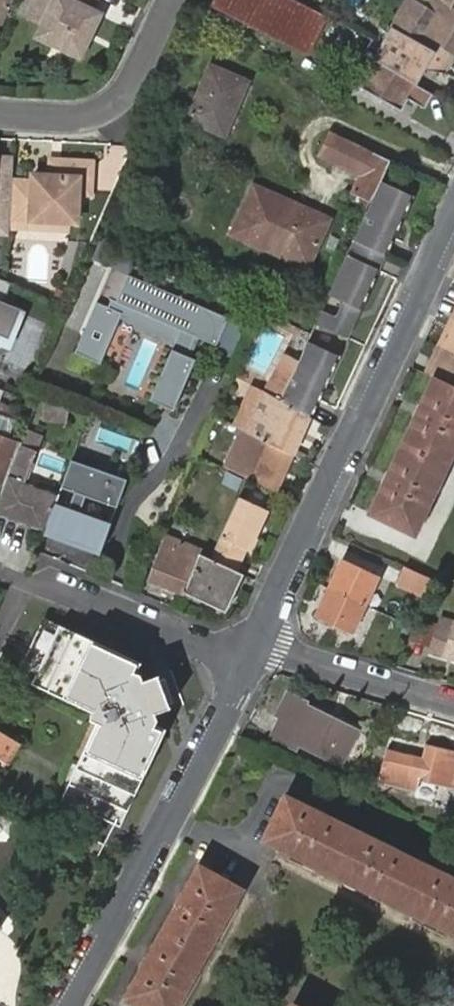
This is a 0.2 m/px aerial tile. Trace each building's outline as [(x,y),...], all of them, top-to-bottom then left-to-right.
[(13,0),(0,0),(0,33),(13,0)] [(29,18),(44,25),(52,7),(37,0),(29,18)] [(98,0),(37,0),(52,7),(44,25),(41,32),(44,41),(52,45),(66,52),(74,55),(83,52),(97,22),(91,12),(98,0)] [(293,0),(215,0),(212,6),(308,55),(327,17),(324,16),(293,0)] [(346,22),(355,3),(349,0),(341,0),(334,15),(346,22)] [(453,5),(444,0),(428,0),(426,4),(425,0),(409,0),(391,27),(431,50),(436,43),(453,54),(453,3),(453,5)] [(368,39),(329,18),(320,35),(358,56),(368,39)] [(371,58),(417,86),(427,69),(446,71),(453,57),(453,54),(436,43),(431,50),(391,27),(371,58)] [(422,106),(430,93),(417,86),(371,58),(362,54),(356,65),(365,70),(353,92),(396,115),(406,98),(422,106)] [(187,119),(224,135),(247,82),(210,66),(187,119)] [(356,191),(373,200),(382,182),(391,162),(331,132),(320,154),(363,175),(356,191)] [(32,222),(68,224),(76,224),(78,194),(90,195),(92,164),(60,162),(59,179),(51,178),(32,177),(32,184),(12,183),(10,225),(31,226),(32,222)] [(52,162),(51,178),(59,179),(60,162),(52,162)] [(9,237),(9,231),(10,225),(12,183),(13,167),(0,166),(0,237),(9,237)] [(354,241),(315,324),(348,338),(387,255),(414,197),(382,182),(373,200),(354,241)] [(277,238),(272,250),(307,266),(329,220),(255,186),(239,220),(277,238)] [(234,232),(272,250),(277,238),(239,220),(234,232)] [(10,225),(9,231),(68,234),(68,224),(32,222),(31,226),(10,225)] [(98,301),(76,352),(102,363),(122,314),(178,337),(151,400),(175,410),(196,359),(188,355),(196,336),(218,345),(229,317),(128,275),(118,300),(113,298),(109,306),(98,301)] [(11,283),(7,283),(0,281),(0,336),(8,339),(20,311),(2,304),(11,283)] [(314,317),(294,308),(290,318),(309,326),(314,317)] [(437,346),(442,348),(453,324),(453,308),(437,346)] [(453,353),(453,324),(442,348),(453,353)] [(293,376),(283,402),(310,417),(312,418),(340,356),(308,341),(293,376)] [(429,376),(442,348),(437,346),(423,373),(429,376)] [(442,348),(429,376),(433,378),(453,388),(453,353),(442,348)] [(283,402),(293,376),(279,367),(267,392),(252,385),(232,426),(243,431),(248,432),(267,392),(283,402)] [(453,448),(453,388),(433,378),(370,514),(413,535),(453,448)] [(310,417),(283,402),(267,392),(248,432),(243,431),(225,468),(249,479),(276,491),(293,454),(310,417)] [(8,420),(0,417),(0,481),(5,483),(19,445),(1,439),(8,420)] [(38,451),(41,443),(22,436),(19,444),(38,451)] [(19,444),(19,445),(5,483),(0,496),(0,510),(10,514),(8,519),(45,532),(56,502),(59,495),(26,483),(38,451),(19,444)] [(225,468),(199,456),(195,466),(214,474),(246,487),(249,479),(225,468)] [(45,532),(98,552),(109,522),(78,510),(84,494),(115,506),(125,479),(70,459),(60,485),(73,490),(67,506),(56,502),(45,532)] [(209,559),(234,570),(245,550),(248,552),(268,511),(240,498),(209,559)] [(8,519),(10,514),(0,510),(0,516),(8,519)] [(150,579),(185,593),(201,555),(202,552),(167,537),(150,579)] [(226,612),(243,575),(234,570),(209,559),(201,555),(185,593),(226,612)] [(343,560),(329,589),(363,605),(377,576),(343,560)] [(423,598),(431,580),(404,567),(396,586),(423,598)] [(363,605),(329,589),(316,617),(350,632),(363,605)] [(442,620),(432,652),(446,656),(453,658),(453,623),(442,620)] [(30,660),(23,673),(95,707),(90,720),(102,725),(69,797),(117,819),(157,732),(152,730),(156,721),(154,713),(170,708),(158,676),(142,682),(140,675),(130,671),(133,666),(45,625),(32,654),(30,660)] [(356,733),(294,701),(285,722),(281,720),(272,738),(296,750),(299,746),(339,766),(356,733)] [(7,762),(16,746),(18,742),(0,731),(0,758),(7,762)] [(378,781),(415,790),(418,779),(453,788),(453,751),(425,744),(422,757),(386,748),(378,781)] [(263,840),(453,935),(453,881),(284,797),(263,840)] [(104,846),(83,833),(74,847),(95,860),(104,846)] [(131,1000),(142,1005),(177,1005),(242,890),(199,866),(163,932),(126,997),(131,1000)]
